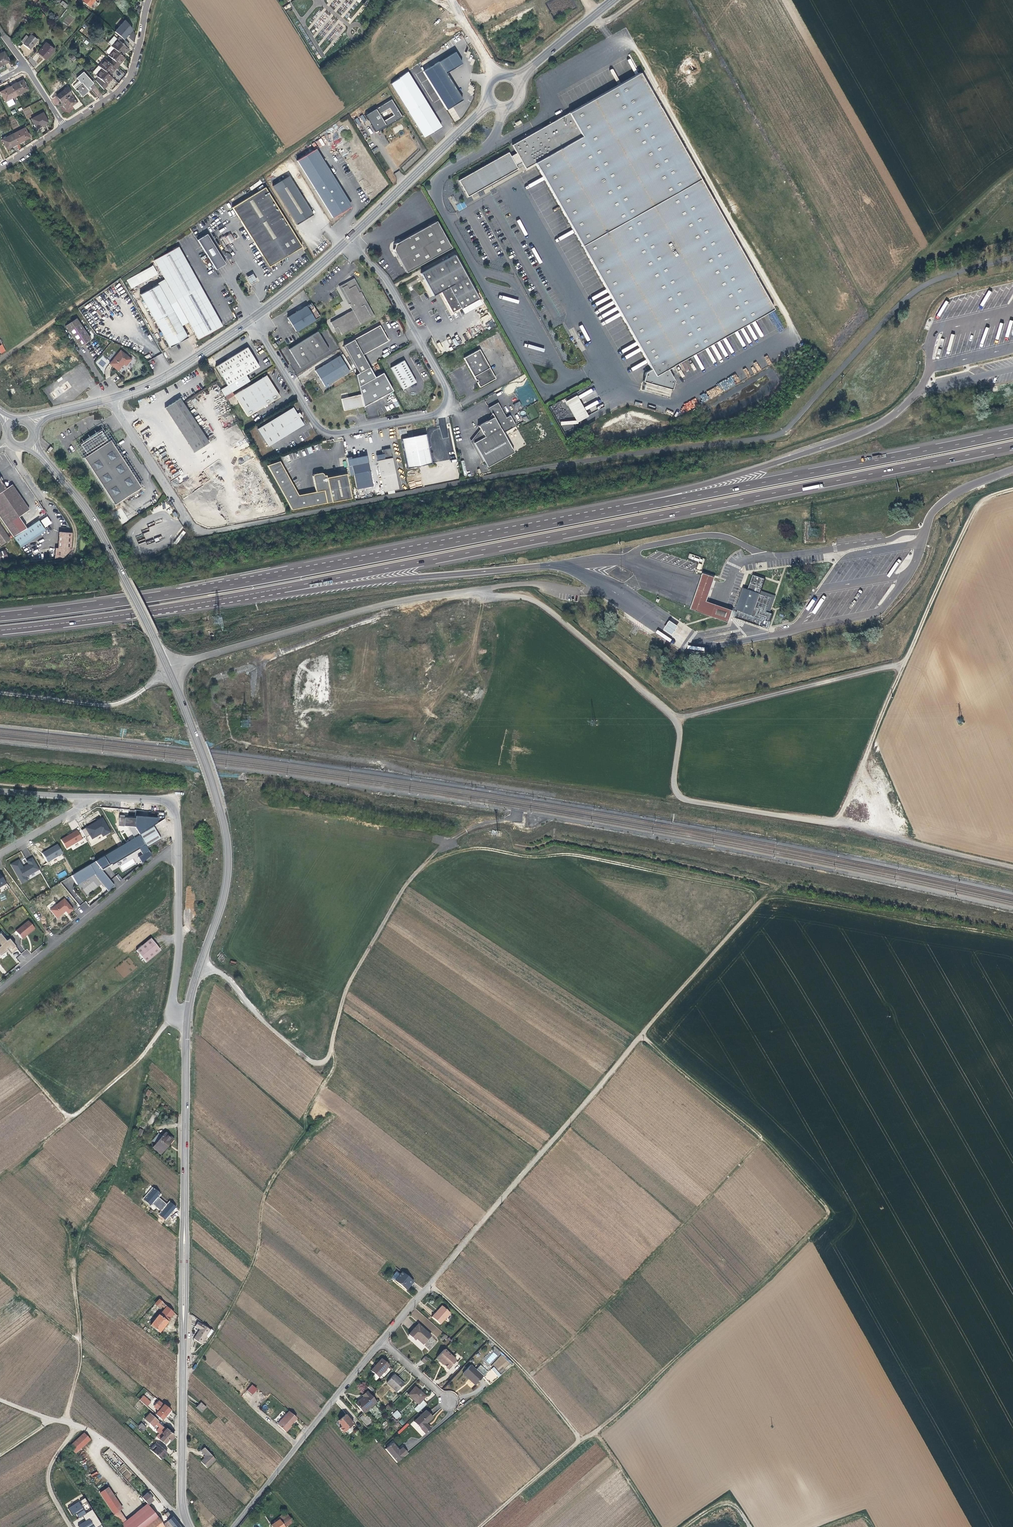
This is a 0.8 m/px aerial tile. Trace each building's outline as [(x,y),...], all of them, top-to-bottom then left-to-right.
[(126,20),(116,32),(125,40),(134,30),(126,20)] [(29,49),(36,40),(30,35),(28,38),(25,36),(20,42),(23,44),(22,44),(29,49)] [(126,48),(128,45),(119,37),(110,47),(113,49),(122,56),(127,50),(126,48)] [(45,60),(52,50),(44,43),(36,53),(45,60)] [(116,68),(124,59),(122,56),(113,49),(107,56),(112,60),(110,62),(116,68)] [(455,52),(423,71),(446,110),(462,100),(446,73),(462,64),(455,52)] [(109,77),(116,68),(110,62),(109,64),(104,60),(98,67),(109,77)] [(106,86),(112,79),(109,77),(98,67),(92,73),(98,79),(95,82),(103,91),(106,87),(106,86)] [(81,97),(90,89),(88,87),(92,83),(82,73),(76,78),(80,83),(74,89),(75,89),(74,90),(75,92),(76,91),(81,97)] [(667,370),(764,316),(773,311),(690,162),(640,73),(631,78),(565,115),(511,145),(516,153),(510,156),(508,152),(457,180),(467,197),(471,194),(475,192),(517,169),(515,165),(520,161),(524,169),(534,163),(650,370),(644,374),(642,383),(671,391),(673,382),(667,370)] [(22,80),(11,86),(16,96),(27,90),(22,80)] [(11,86),(0,91),(0,92),(5,102),(6,101),(9,107),(14,104),(11,98),(16,96),(11,86)] [(60,101),(59,102),(65,108),(70,104),(71,105),(75,101),(64,88),(56,95),(60,101)] [(402,117),(392,99),(366,115),(376,132),(378,131),(391,122),(392,123),(402,117)] [(426,101),(408,112),(424,138),(441,128),(426,101)] [(23,109),(26,118),(33,115),(29,107),(23,109)] [(36,127),(47,121),(42,112),(31,118),(36,127)] [(391,122),(378,131),(379,132),(392,123),(391,122)] [(24,127),(13,133),(18,142),(28,136),(24,127)] [(18,142),(13,133),(2,139),(7,148),(18,142)] [(297,160),(332,218),(349,208),(314,150),(297,160)] [(296,224),(312,214),(289,176),(273,186),(296,224)] [(269,267),(296,251),(302,248),(265,188),(262,189),(232,208),(269,267)] [(456,205),(459,211),(466,207),(463,202),(456,205)] [(405,273),(450,248),(435,221),(395,243),(392,250),(405,273)] [(207,234),(198,240),(216,269),(225,264),(207,234)] [(225,238),(229,244),(234,241),(231,234),(225,238)] [(154,260),(197,339),(221,326),(178,247),(154,260)] [(459,309),(478,298),(454,255),(419,273),(432,296),(439,292),(450,312),(459,308),(459,309)] [(131,288),(158,274),(153,266),(126,279),(131,288)] [(246,278),(250,285),(257,281),(252,274),(246,278)] [(348,304),(349,303),(341,288),(346,285),(348,289),(354,286),(358,293),(359,292),(360,292),(359,290),(359,289),(353,279),(338,286),(348,304)] [(141,294),(171,347),(188,337),(158,284),(141,294)] [(351,311),(334,320),(330,322),(333,329),(336,327),(340,332),(341,334),(342,334),(373,317),(359,292),(358,293),(354,286),(348,289),(346,285),(341,288),(349,303),(348,304),(351,311)] [(481,304),(478,298),(459,309),(462,314),(481,304)] [(319,316),(311,303),(287,318),(295,332),(319,316)] [(66,325),(81,346),(90,340),(77,318),(66,325)] [(358,373),(362,370),(368,367),(362,355),(387,341),(379,325),(347,343),(343,345),(358,373)] [(288,349),(299,367),(327,350),(316,331),(288,349)] [(227,385),(221,388),(225,395),(231,391),(249,380),(245,374),(258,366),(246,347),(221,362),(222,364),(221,365),(219,363),(215,366),(227,385)] [(476,382),(478,387),(495,378),(478,349),(462,358),(475,380),(476,380),(477,382),(476,382)] [(121,351),(110,363),(119,371),(124,364),(127,366),(132,359),(121,351)] [(323,386),(348,372),(338,355),(313,370),(323,386)] [(101,369),(109,362),(103,356),(95,362),(101,369)] [(390,367),(402,389),(415,382),(403,360),(390,367)] [(368,367),(362,370),(358,373),(354,375),(359,394),(362,406),(363,407),(378,399),(392,391),(381,372),(373,377),(368,367)] [(266,375),(234,395),(247,416),(279,396),(266,375)] [(64,393),(60,388),(60,387),(50,394),(54,400),(64,393)] [(225,395),(227,399),(234,395),(231,391),(225,395)] [(359,394),(352,396),(340,399),(343,411),(359,407),(362,406),(359,394)] [(182,434),(197,424),(179,396),(164,406),(182,434)] [(563,403),(575,423),(586,417),(574,396),(563,403)] [(486,467),(488,467),(512,453),(502,433),(515,427),(509,416),(505,418),(497,403),(487,408),(491,414),(493,418),(485,422),(477,426),(479,429),(484,438),(473,443),(483,462),(486,467)] [(293,407),(257,429),(268,446),(303,424),(299,417),(301,416),(299,412),(297,413),(293,407)] [(208,441),(197,424),(182,434),(193,451),(208,441)] [(480,463),(483,462),(473,443),(484,438),(479,429),(469,442),(480,463)] [(102,437),(104,440),(107,438),(100,430),(96,433),(100,438),(102,437)] [(110,439),(108,440),(107,438),(104,440),(102,437),(100,438),(96,433),(96,432),(83,440),(85,442),(80,444),(85,452),(88,450),(89,452),(82,457),(114,505),(142,487),(110,439)] [(407,469),(416,467),(432,464),(426,434),(401,439),(402,443),(407,469)] [(398,487),(397,484),(390,447),(381,449),(382,453),(383,459),(377,460),(383,487),(383,490),(398,487)] [(284,455),(285,461),(313,454),(312,448),(284,455)] [(351,458),(357,489),(373,486),(367,455),(351,458)] [(267,465),(289,505),(291,510),(349,498),(349,494),(346,473),(326,477),(326,475),(324,475),(323,474),(322,473),(314,474),(313,476),(316,492),(298,495),(280,461),(267,465)] [(0,479),(0,518),(6,527),(13,521),(29,510),(13,485),(7,489),(0,479)] [(45,527),(51,523),(47,517),(41,521),(45,527)] [(13,538),(20,548),(45,531),(38,520),(21,533),(13,538)] [(6,527),(13,538),(21,533),(13,521),(6,527)] [(2,546),(10,541),(0,527),(0,544),(2,546)] [(59,558),(62,557),(70,550),(73,534),(59,532),(56,548),(54,548),(52,559),(59,558)] [(716,578),(704,574),(691,610),(728,623),(730,624),(734,611),(708,602),(716,578)] [(760,594),(761,591),(766,579),(753,575),(748,590),(746,589),(743,595),(741,595),(740,599),(742,600),(738,611),(735,618),(759,626),(762,619),(770,622),(773,614),(770,613),(767,612),(772,598),(760,594)] [(775,596),(761,591),(760,594),(772,598),(767,612),(770,613),(772,608),(776,596),(775,596)] [(679,627),(671,621),(665,630),(673,636),(679,627)] [(103,818),(86,828),(92,839),(102,834),(103,837),(111,832),(103,818)] [(139,836),(147,849),(161,840),(153,827),(139,836)] [(77,830),(61,839),(66,848),(82,839),(77,830)] [(141,864),(151,856),(147,849),(139,836),(94,862),(101,871),(111,865),(112,866),(139,849),(142,855),(138,857),(141,864)] [(58,844),(42,853),(47,863),(63,854),(58,844)] [(19,860),(11,864),(21,885),(28,881),(26,877),(40,870),(32,856),(26,860),(28,864),(23,867),(19,860)] [(107,892),(114,886),(102,872),(101,871),(94,862),(71,876),(76,884),(94,873),(96,876),(95,877),(107,892)] [(59,879),(67,875),(65,870),(57,875),(59,879)] [(94,875),(95,877),(96,876),(94,873),(76,884),(77,885),(94,875)] [(73,910),(67,904),(66,904),(62,900),(50,910),(57,918),(64,913),(63,912),(65,911),(65,912),(68,914),(73,910)] [(35,929),(28,921),(16,931),(22,939),(35,929)] [(17,949),(9,939),(6,942),(0,934),(0,957),(7,951),(6,950),(8,949),(12,954),(17,949)] [(160,950),(150,939),(136,951),(146,963),(160,950)] [(161,1155),(169,1146),(168,1145),(173,1140),(167,1133),(153,1148),(161,1155)] [(157,1196),(159,1193),(150,1185),(144,1192),(148,1194),(143,1199),(150,1205),(157,1196)] [(408,1287),(413,1282),(401,1273),(395,1281),(405,1290),(408,1286),(408,1287)] [(174,1313),(160,1300),(155,1304),(159,1308),(161,1305),(165,1309),(159,1316),(159,1315),(151,1326),(159,1332),(168,1322),(166,1321),(168,1320),(174,1313)] [(439,1325),(449,1314),(441,1306),(431,1318),(439,1325)] [(199,1342),(205,1335),(207,1336),(211,1330),(210,1329),(209,1329),(199,1320),(195,1325),(199,1328),(192,1336),(196,1339),(199,1342)] [(429,1351),(437,1343),(418,1325),(408,1335),(414,1341),(416,1339),(429,1351)] [(437,1337),(442,1332),(437,1328),(433,1333),(437,1337)] [(444,1350),(436,1358),(439,1362),(440,1361),(443,1364),(442,1364),(447,1369),(455,1360),(444,1350)] [(489,1365),(498,1356),(492,1350),(483,1360),(489,1365)] [(375,1373),(379,1377),(389,1366),(382,1359),(376,1365),(377,1366),(372,1371),(375,1373)] [(455,1360),(447,1369),(450,1372),(459,1363),(455,1360)] [(463,1374),(469,1379),(469,1378),(475,1384),(482,1377),(470,1366),(463,1374)] [(500,1380),(498,1378),(491,1370),(482,1377),(489,1385),(491,1387),(500,1380)] [(386,1383),(396,1392),(400,1388),(403,1385),(393,1375),(386,1383)] [(255,1391),(251,1387),(247,1391),(252,1395),(255,1391)] [(413,1409),(417,1413),(426,1405),(422,1401),(424,1398),(418,1392),(419,1391),(415,1387),(408,1395),(418,1405),(413,1409)] [(358,1418),(368,1430),(373,1425),(364,1413),(375,1404),(366,1392),(354,1403),(362,1414),(358,1418)] [(139,1400),(147,1407),(151,1402),(144,1395),(139,1400)] [(165,1415),(171,1409),(160,1400),(155,1406),(165,1415)] [(201,1413),(206,1407),(200,1402),(195,1407),(201,1413)] [(398,1410),(392,1413),(395,1419),(401,1416),(398,1410)] [(424,1434),(428,1430),(424,1426),(431,1418),(425,1411),(413,1423),(424,1434)] [(289,1413),(284,1417),(292,1424),(296,1420),(289,1413)] [(149,1414),(145,1419),(153,1427),(156,1423),(158,1425),(160,1424),(155,1419),(149,1414)] [(343,1433),(351,1426),(353,1424),(345,1414),(338,1421),(341,1424),(340,1427),(339,1428),(343,1433)] [(284,1417),(280,1422),(288,1430),(290,1428),(289,1427),(290,1426),(292,1424),(284,1417)] [(288,1430),(280,1422),(278,1425),(286,1432),(288,1430)] [(170,1442),(175,1437),(164,1428),(163,1430),(161,1432),(162,1433),(161,1434),(160,1432),(156,1437),(164,1444),(168,1440),(170,1442)] [(84,1433),(69,1447),(75,1454),(90,1440),(84,1433)] [(165,1455),(167,1453),(156,1443),(154,1445),(165,1455)] [(385,1450),(396,1463),(408,1453),(403,1447),(398,1450),(392,1443),(385,1450)] [(161,1459),(165,1455),(154,1445),(150,1449),(161,1459)] [(202,1463),(208,1469),(216,1461),(205,1449),(202,1452),(206,1456),(207,1457),(205,1459),(202,1463)] [(108,1487),(99,1493),(113,1515),(119,1511),(122,1509),(108,1487)] [(149,1505),(156,1499),(149,1491),(142,1497),(149,1505)] [(67,1508),(72,1516),(76,1513),(79,1518),(83,1516),(86,1521),(78,1525),(79,1526),(96,1526),(101,1525),(93,1509),(86,1513),(85,1511),(90,1508),(85,1498),(67,1508)] [(122,1526),(145,1526),(158,1517),(147,1504),(125,1520),(126,1521),(120,1525),(122,1526)] [(113,1515),(120,1525),(126,1521),(125,1520),(119,1511),(113,1515)] [(279,1519),(284,1526),(285,1526),(292,1522),(285,1512),(278,1518),(279,1519)] [(163,1526),(158,1517),(145,1526),(163,1526)] [(180,1526),(172,1517),(167,1521),(167,1522),(163,1526),(178,1526),(180,1526)]
